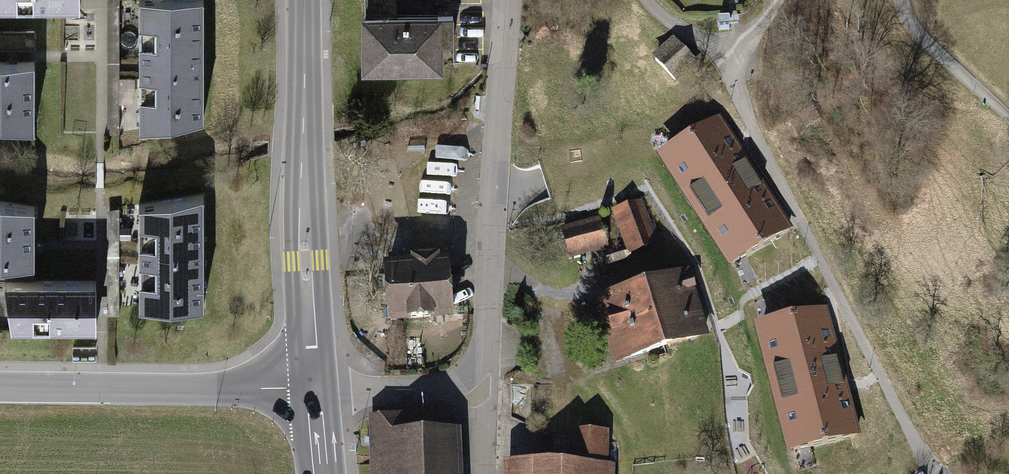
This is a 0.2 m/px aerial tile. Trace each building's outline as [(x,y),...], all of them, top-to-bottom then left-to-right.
[(139,129),(203,119),(203,0),(140,0),(139,129)] [(366,67),(439,66),(439,40),(453,40),(453,14),(438,14),(438,21),(396,21),(396,17),(396,0),(365,0),(365,17),(366,67)] [(728,19),(718,20),(719,32),(729,31),(728,19)] [(675,40),(656,60),(675,79),(694,60),(675,40)] [(34,130),(34,62),(0,62),(0,124),(34,130)] [(787,227),(719,121),(676,147),(690,168),(678,176),(719,240),(731,232),(746,254),(787,227)] [(202,194),(140,205),(139,306),(203,306),(202,194)] [(34,206),(0,201),(0,264),(33,264),(34,206)] [(639,205),(629,208),(641,245),(658,239),(654,228),(648,230),(639,205)] [(119,314),(119,207),(107,209),(107,314),(119,314)] [(641,245),(629,208),(617,212),(630,248),(641,245)] [(598,220),(564,230),(572,256),(606,245),(598,220)] [(609,253),(611,261),(630,256),(628,247),(609,253)] [(418,266),(389,268),(392,318),(411,317),(411,324),(430,323),(430,316),(450,315),(447,265),(433,266),(433,260),(417,261),(418,266)] [(685,274),(646,286),(664,346),(703,334),(685,274)] [(3,279),(10,325),(94,325),(94,279),(3,279)] [(599,300),(617,360),(664,346),(646,286),(599,300)] [(856,433),(824,310),(775,322),(782,347),(768,350),(786,424),(801,421),(808,446),(856,433)] [(447,414),(374,417),(376,473),(449,473),(447,414)] [(520,466),(520,473),(614,473),(614,472),(610,469),(604,468),(605,435),(576,434),(575,467),(548,467),(520,466)] [(548,467),(575,467),(576,434),(549,434),(548,467)]
